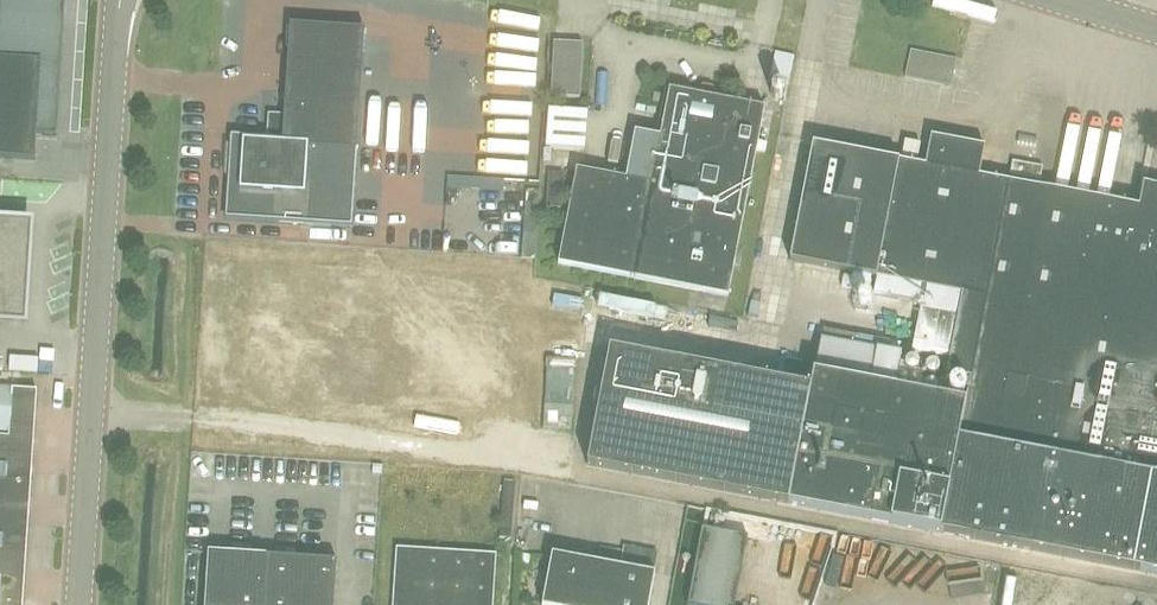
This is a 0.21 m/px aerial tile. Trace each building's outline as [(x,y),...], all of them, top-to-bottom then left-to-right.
[(35,160),(36,136),(57,137),(66,0),(0,0),(0,158),(35,160)] [(351,227),(356,149),(364,30),(290,25),(284,119),(273,118),(271,143),(236,140),(231,214),(279,217),(279,222),(351,227)] [(464,55),(501,57),(498,133),(542,135),(542,128),(527,128),(531,33),(465,30),(464,55)] [(580,98),(583,44),(554,42),(551,96),(580,98)] [(729,296),(766,107),(671,89),(663,132),(638,127),(628,178),(578,168),(559,263),(729,296)] [(431,205),(434,154),(463,155),(464,131),(435,130),(436,104),(397,102),(394,165),(395,165),(390,245),(416,246),(417,227),(448,229),(450,206),(431,205)] [(1140,207),(980,176),(986,147),(932,137),(927,166),(814,144),(792,261),(878,278),(875,295),(912,302),(920,309),(912,352),(952,360),(949,374),(972,378),(967,402),(893,388),(816,373),(815,373),(812,388),(612,349),(589,466),(1156,575),(1156,186),(1144,184),(1140,207)] [(908,157),(923,160),(926,145),(911,142),(908,157)] [(1011,175),(1042,181),(1045,167),(1014,161),(1011,175)] [(498,187),(496,174),(470,176),(471,190),(498,187)] [(23,302),(19,302),(23,242),(27,242),(28,225),(0,223),(0,318),(22,319),(23,302)] [(581,308),(585,286),(557,281),(553,303),(581,308)] [(739,330),(742,315),(711,309),(708,324),(739,330)] [(872,330),(869,349),(893,353),(896,334),(872,330)] [(36,390),(0,388),(0,604),(21,604),(36,390)] [(748,536),(702,527),(688,604),(735,604),(748,536)] [(497,553),(396,546),(392,604),(494,604),(497,553)] [(654,574),(659,552),(624,546),(623,551),(601,547),(598,562),(553,553),(542,604),(649,604),(655,574),(654,574)] [(335,560),(208,552),(204,604),(332,604),(335,560)]
